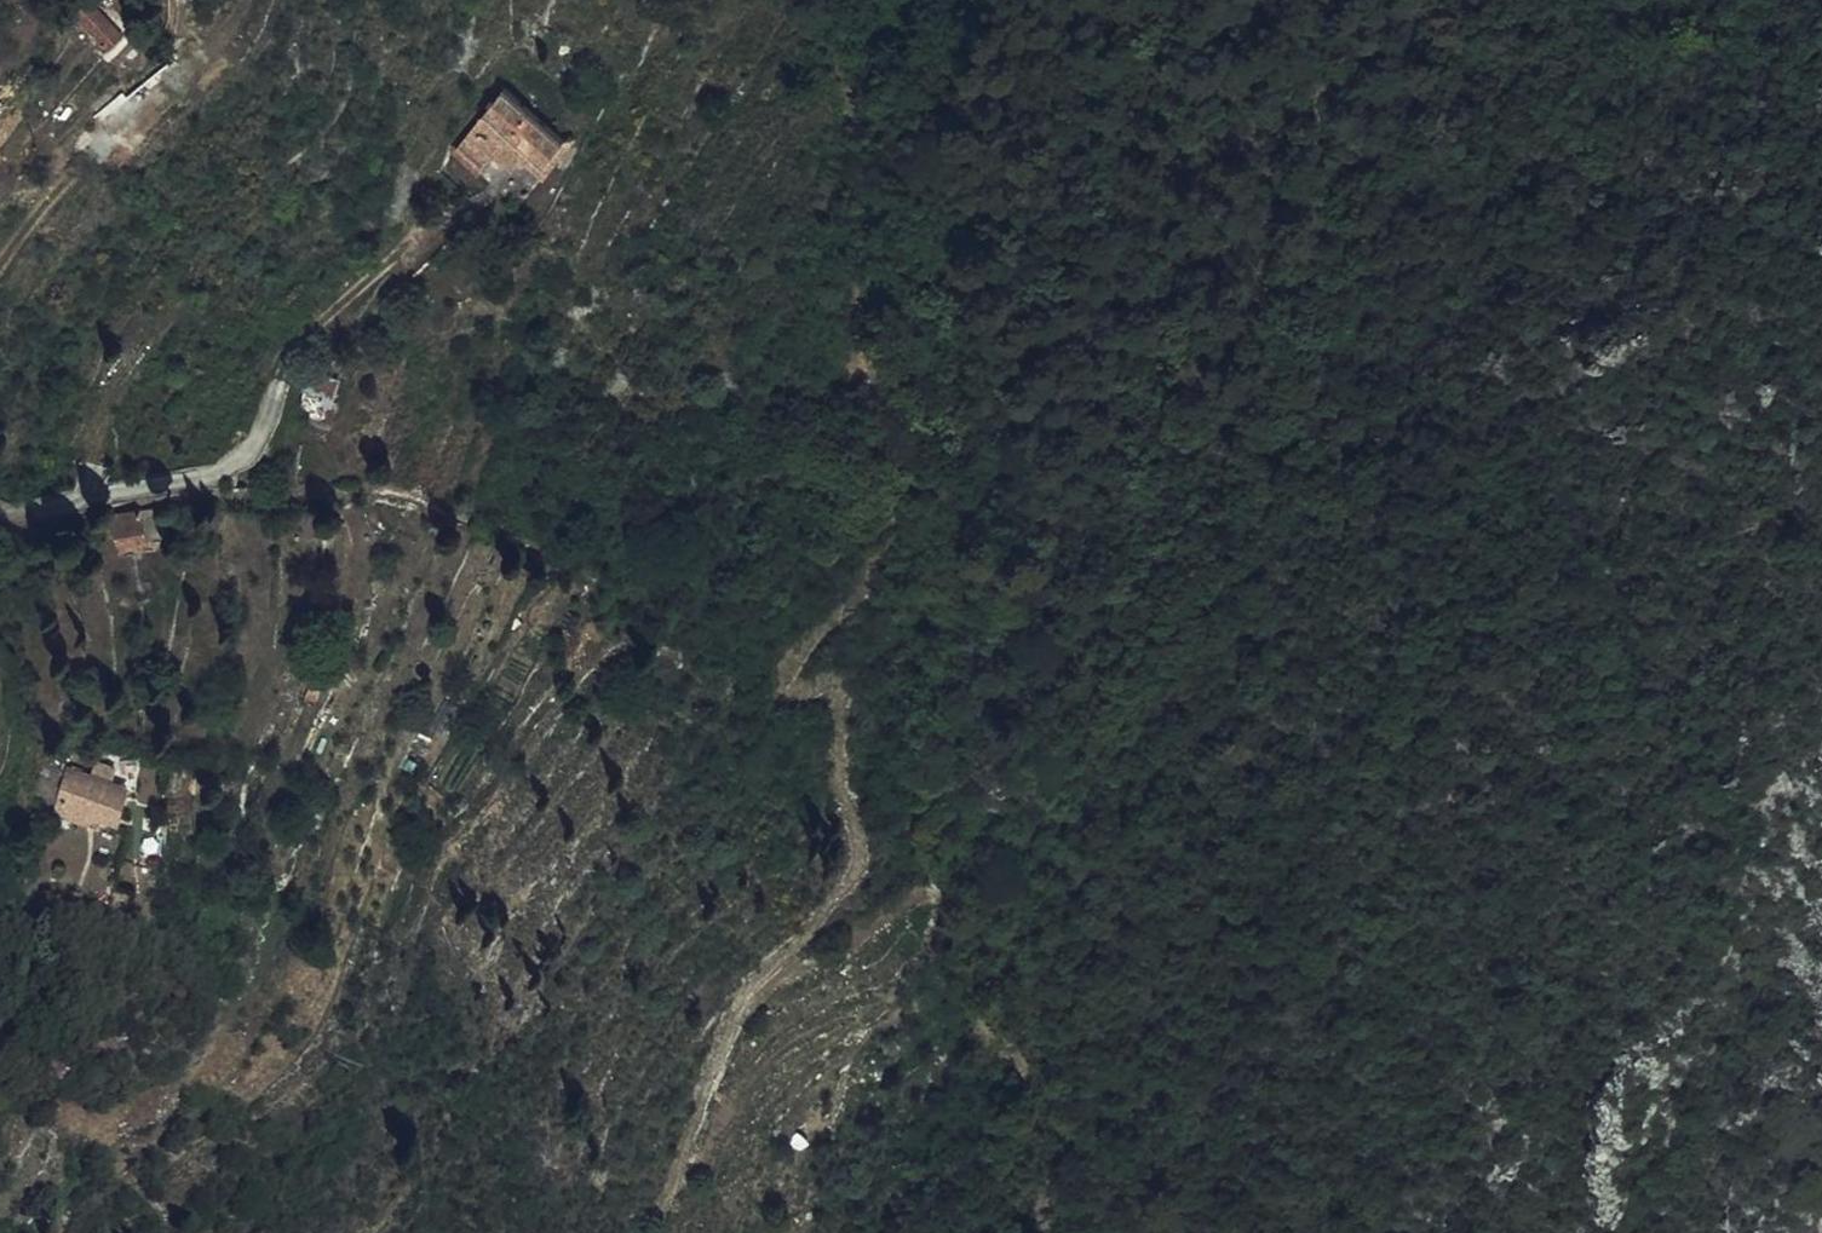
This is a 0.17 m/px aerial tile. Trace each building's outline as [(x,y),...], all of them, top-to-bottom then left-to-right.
[(105,42),(112,33),(119,39),(129,29),(122,22),(116,29),(80,0),(69,11),(105,42)] [(577,137),(507,83),(452,154),(479,175),(494,156),(513,170),(522,158),(546,177),(577,137)] [(306,408),(320,411),(331,379),(338,363),(332,361),(329,376),(315,373),(306,408)] [(338,363),(331,379),(320,411),(313,438),(334,443),(343,404),(334,402),(343,364),(338,363)] [(127,558),(137,555),(154,551),(147,517),(119,525),(127,558)] [(60,800),(76,765),(69,762),(53,797),(60,800)] [(100,764),(97,773),(118,783),(122,773),(100,764)] [(116,822),(130,788),(76,765),(61,800),(116,822)] [(116,900),(103,895),(90,921),(100,926),(105,917),(108,918),(116,900)]
